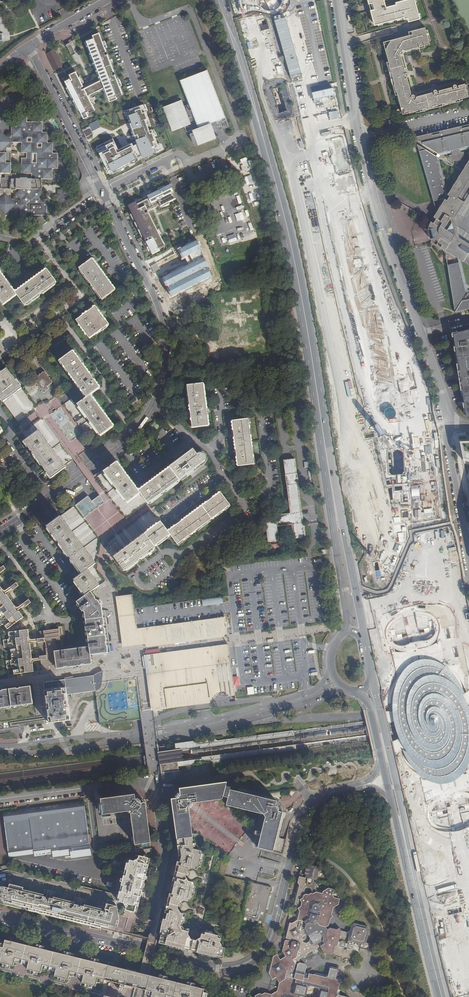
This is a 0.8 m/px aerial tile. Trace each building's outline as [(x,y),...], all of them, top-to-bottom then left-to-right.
[(376,23),(405,15),(406,17),(410,16),(411,20),(421,17),(417,0),(403,0),(398,1),(399,3),(388,6),(386,0),(370,0),(376,23)] [(425,28),(409,32),(410,35),(383,42),(389,61),(387,62),(396,98),(398,97),(402,113),(415,110),(416,111),(461,99),(460,98),(468,96),(468,95),(468,94),(468,92),(467,83),(464,84),(464,83),(457,85),(456,83),(453,83),(453,84),(452,84),(452,85),(453,88),(451,88),(451,86),(437,90),(438,92),(437,92),(436,90),(436,89),(435,89),(434,88),(430,89),(431,91),(416,95),(416,96),(414,96),(414,95),(414,94),(413,93),(412,93),(411,93),(411,94),(409,97),(408,96),(410,92),(407,79),(408,78),(408,77),(407,77),(407,76),(403,77),(403,76),(406,75),(401,56),(397,53),(398,52),(400,53),(402,53),(403,53),(403,52),(403,51),(403,50),(405,51),(418,47),(419,49),(425,48),(425,45),(430,44),(429,42),(431,42),(428,30),(426,31),(425,28)] [(102,41),(99,33),(92,35),(93,38),(86,41),(88,45),(101,77),(102,79),(100,80),(83,88),(82,86),(83,86),(82,83),(78,77),(75,71),(69,74),(72,80),(70,80),(69,78),(65,80),(68,87),(73,97),(73,96),(74,98),(72,99),(68,101),(70,106),(74,104),(76,103),(79,110),(84,118),(88,116),(87,114),(95,110),(88,96),(104,87),(110,101),(117,98),(117,96),(123,93),(120,87),(118,80),(115,74),(114,72),(114,71),(107,54),(106,52),(106,51),(104,47),(102,41)] [(70,42),(66,44),(71,55),(75,53),(71,44),(70,42)] [(101,77),(88,45),(86,46),(99,78),(100,80),(102,79),(101,77)] [(62,66),(54,49),(46,53),(54,70),(62,66)] [(76,54),(72,56),(78,65),(81,62),(76,54)] [(173,131),(184,126),(186,132),(192,130),(193,132),(189,134),(193,143),(197,142),(198,145),(216,138),(213,132),(223,128),(228,126),(225,118),(225,117),(207,69),(180,80),(189,103),(183,106),(181,99),(163,106),(173,131)] [(73,97),(68,87),(66,87),(72,99),(74,98),(73,96),(73,97)] [(162,149),(160,143),(158,144),(153,129),(150,130),(148,126),(151,125),(143,104),(126,111),(136,139),(118,148),(113,138),(96,146),(110,174),(162,149)] [(12,137),(7,137),(0,131),(0,132),(0,184),(1,184),(1,189),(11,189),(11,199),(16,205),(11,210),(20,221),(27,215),(47,216),(47,200),(42,200),(42,179),(53,179),(53,169),(58,169),(58,153),(53,153),(53,143),(48,143),(48,133),(42,133),(42,122),(27,122),(27,117),(17,116),(16,127),(12,127),(12,137)] [(89,126),(92,131),(100,127),(97,120),(89,124),(89,126)] [(415,137),(416,138),(417,144),(433,203),(435,214),(432,219),(435,220),(433,224),(430,222),(429,224),(428,225),(428,227),(427,229),(428,230),(428,232),(428,234),(428,236),(429,238),(430,239),(431,241),(432,242),(433,243),(436,245),(437,242),(442,245),(440,248),(444,251),(446,266),(452,313),(468,309),(468,298),(468,296),(468,295),(468,291),(467,292),(460,261),(468,267),(468,246),(458,238),(454,219),(456,216),(462,220),(468,209),(468,160),(447,196),(438,159),(440,156),(450,154),(451,156),(449,156),(450,157),(450,158),(451,159),(453,160),(454,161),(455,161),(457,161),(458,160),(459,160),(461,159),(462,158),(463,156),(464,154),(464,153),(462,153),(461,151),(468,149),(468,125),(415,137)] [(89,126),(82,130),(86,137),(93,133),(92,131),(89,126)] [(154,187),(150,189),(153,194),(128,206),(130,211),(124,214),(126,218),(132,214),(143,237),(137,240),(139,243),(145,240),(152,255),(160,251),(159,249),(165,246),(147,210),(159,204),(161,207),(176,199),(173,193),(170,185),(156,192),(154,187)] [(11,210),(16,205),(11,199),(11,189),(1,189),(1,193),(0,193),(0,216),(0,220),(6,220),(5,215),(10,210),(11,210)] [(68,205),(68,190),(58,190),(58,205),(68,205)] [(233,219),(236,226),(242,224),(240,216),(233,219)] [(197,241),(178,250),(182,259),(185,258),(188,265),(162,279),(171,297),(212,277),(197,241)] [(116,290),(92,259),(79,268),(103,300),(116,290)] [(5,305),(18,295),(25,305),(57,282),(47,269),(15,292),(0,271),(0,299),(5,305)] [(132,283),(137,281),(132,269),(126,272),(132,283)] [(109,324),(95,306),(76,321),(90,339),(109,324)] [(453,333),(459,371),(461,381),(467,417),(468,417),(468,349),(468,343),(468,329),(453,333)] [(85,440),(83,437),(95,428),(101,436),(105,434),(114,426),(90,395),(99,389),(72,353),(59,363),(86,398),(77,406),(72,399),(71,400),(61,388),(60,387),(58,388),(57,387),(55,388),(42,371),(33,378),(51,402),(56,410),(51,414),(55,419),(52,421),(50,423),(67,446),(76,458),(86,451),(80,443),(85,440)] [(21,387),(7,368),(0,374),(0,396),(3,400),(21,387)] [(38,431),(64,467),(74,459),(76,458),(67,446),(50,423),(52,421),(55,419),(51,414),(56,410),(51,402),(33,378),(21,387),(3,400),(21,424),(19,426),(28,439),(38,431)] [(188,385),(193,428),(209,426),(203,383),(188,385)] [(144,432),(147,436),(157,429),(165,421),(162,418),(159,418),(153,424),(148,428),(144,432)] [(254,464),(248,419),(232,421),(237,466),(254,464)] [(38,431),(28,439),(24,441),(51,478),(64,468),(64,467),(38,431)] [(466,442),(459,443),(462,457),(463,460),(468,462),(468,442),(466,442)] [(139,491),(150,504),(204,462),(205,461),(206,459),(206,458),(205,456),(204,455),(203,454),(202,453),(200,453),(199,453),(197,454),(194,449),(139,491)] [(292,539),(304,538),(295,459),(283,460),(288,514),(264,517),(266,543),(278,541),(277,526),(291,525),(292,539)] [(138,513),(150,504),(139,491),(117,462),(106,471),(116,484),(138,513)] [(108,490),(101,495),(92,501),(115,531),(118,537),(112,541),(116,546),(137,530),(142,537),(145,534),(161,522),(154,512),(155,512),(150,504),(138,513),(116,484),(108,490)] [(168,531),(171,535),(178,544),(230,505),(220,492),(168,531)] [(99,561),(103,566),(114,557),(142,537),(137,530),(116,546),(112,541),(108,536),(115,531),(92,501),(88,496),(64,514),(99,561)] [(82,573),(88,569),(99,561),(64,514),(47,527),(82,573)] [(161,522),(145,534),(155,548),(156,547),(155,546),(171,535),(168,531),(161,522)] [(142,537),(114,557),(122,569),(124,571),(155,548),(145,534),(142,537)] [(88,569),(82,573),(74,579),(86,596),(92,592),(100,585),(88,569)] [(0,586),(0,626),(4,623),(8,629),(19,621),(24,618),(0,586)] [(87,620),(106,617),(106,611),(103,611),(102,606),(92,592),(86,596),(78,602),(82,608),(81,608),(84,611),(86,613),(87,620)] [(133,595),(119,597),(114,597),(122,648),(145,645),(145,648),(228,637),(225,617),(137,629),(135,608),(133,595)] [(202,606),(222,603),(221,597),(201,600),(202,606)] [(106,617),(87,620),(88,627),(87,627),(87,631),(88,631),(89,638),(109,636),(106,617)] [(47,661),(40,662),(41,671),(49,670),(49,667),(56,666),(54,652),(57,652),(56,641),(60,640),(59,629),(44,631),(45,639),(45,643),(47,656),(47,661)] [(28,630),(9,632),(10,639),(4,640),(5,647),(11,647),(13,660),(6,661),(7,668),(13,667),(14,675),(34,672),(28,630)] [(109,636),(89,638),(90,647),(91,654),(111,652),(109,636)] [(144,656),(150,711),(153,710),(210,702),(209,699),(217,690),(223,689),(230,694),(235,693),(235,691),(229,644),(146,656),(144,656)] [(91,654),(90,647),(57,652),(54,652),(56,666),(56,668),(92,663),(91,654)] [(466,700),(462,688),(455,676),(443,664),(431,660),(416,661),(405,669),(396,683),(392,703),(394,720),(401,744),(414,770),(434,783),(453,782),(465,771),(468,763),(468,708),(466,700)] [(46,691),(67,688),(68,695),(94,692),(97,691),(98,690),(99,689),(100,688),(100,686),(101,683),(101,678),(102,673),(101,673),(99,673),(98,674),(95,675),(92,677),(44,683),(46,691)] [(11,689),(13,706),(35,703),(33,686),(11,689)] [(67,688),(46,691),(50,723),(55,722),(55,726),(69,724),(69,720),(71,720),(68,695),(67,688)] [(11,689),(0,690),(0,708),(13,706),(11,689)] [(293,736),(292,730),(218,741),(215,739),(202,741),(203,747),(293,736)] [(161,762),(162,774),(180,771),(179,766),(205,763),(204,759),(184,761),(185,759),(183,758),(183,757),(184,755),(182,753),(184,751),(182,749),(203,747),(202,741),(176,744),(177,750),(167,751),(159,752),(161,762)] [(294,745),(204,756),(204,759),(205,763),(208,764),(216,764),(219,760),(295,750),(294,745)] [(223,797),(224,793),(226,786),(227,782),(214,784),(180,789),(180,791),(180,793),(178,793),(176,796),(176,799),(172,799),(176,834),(193,832),(189,810),(189,809),(191,809),(193,806),(193,804),(194,803),(194,804),(210,802),(222,800),(223,797)] [(265,819),(257,849),(273,853),(283,813),(279,812),(280,810),(278,806),(276,806),(277,802),(275,801),(265,799),(249,794),(230,790),(231,788),(226,786),(224,793),(223,797),(228,798),(226,806),(263,815),(265,819)] [(142,844),(151,843),(145,803),(141,803),(141,801),(140,800),(138,799),(135,799),(135,795),(100,800),(103,815),(127,812),(131,815),(136,849),(142,848),(142,844)] [(10,857),(11,856),(12,856),(35,853),(35,856),(53,853),(54,856),(63,855),(71,854),(72,857),(91,854),(84,804),(3,816),(10,857)] [(219,942),(225,917),(210,913),(204,912),(219,853),(197,847),(195,838),(193,838),(177,840),(179,856),(171,854),(168,863),(152,928),(151,933),(160,936),(159,943),(182,949),(222,959),(225,948),(222,947),(219,942)] [(120,902),(117,901),(119,914),(117,919),(115,932),(130,936),(133,926),(139,928),(140,927),(140,925),(157,861),(152,859),(147,858),(137,855),(136,858),(137,860),(134,861),(130,861),(129,863),(128,863),(119,898),(120,899),(120,902)] [(317,872),(319,870),(318,869),(319,867),(317,866),(316,864),(314,866),(301,863),(296,881),(298,885),(296,885),(292,903),(293,905),(296,906),(299,911),(297,919),(291,923),(289,922),(287,923),(284,936),(285,938),(292,940),(291,941),(287,940),(285,941),(282,952),(285,958),(281,960),(278,956),(275,956),(272,957),(268,972),(273,979),(276,977),(280,982),(277,991),(272,994),(265,992),(263,994),(260,993),(256,995),(255,996),(308,996),(306,995),(308,987),(311,986),(318,987),(319,990),(318,996),(349,996),(341,995),(340,992),(340,990),(338,989),(341,979),(338,978),(336,976),(338,967),(331,965),(329,974),(326,975),(317,972),(313,974),(305,972),(307,966),(305,964),(300,963),(299,961),(301,953),(313,947),(315,950),(319,948),(317,944),(319,943),(324,950),(331,952),(333,950),(335,953),(341,955),(343,958),(346,956),(352,958),(354,951),(353,947),(353,945),(359,946),(359,947),(364,949),(367,947),(368,942),(364,941),(367,928),(366,925),(353,922),(350,923),(349,929),(346,930),(340,929),(337,926),(335,928),(329,926),(327,924),(329,917),(332,916),(330,912),(332,906),(330,903),(326,902),(327,900),(325,898),(331,894),(331,893),(332,892),(333,888),(329,887),(328,888),(327,887),(322,890),(316,888),(314,886),(316,877),(318,876),(317,875),(317,872)] [(0,867),(0,889),(18,895),(37,901),(42,903),(117,919),(119,914),(117,901),(116,897),(117,896),(0,867)] [(270,888),(249,882),(239,923),(260,928),(265,910),(267,910),(270,898),(268,897),(269,893),(270,888)] [(115,932),(117,919),(42,903),(37,901),(18,895),(0,889),(0,904),(3,904),(9,906),(9,907),(115,932)] [(45,987),(83,996),(100,996),(109,961),(17,939),(16,942),(8,940),(5,940),(5,943),(2,942),(2,943),(0,942),(0,976),(45,987)] [(109,961),(100,996),(206,996),(207,993),(203,992),(205,985),(151,972),(150,975),(145,974),(116,966),(117,963),(109,961)]
